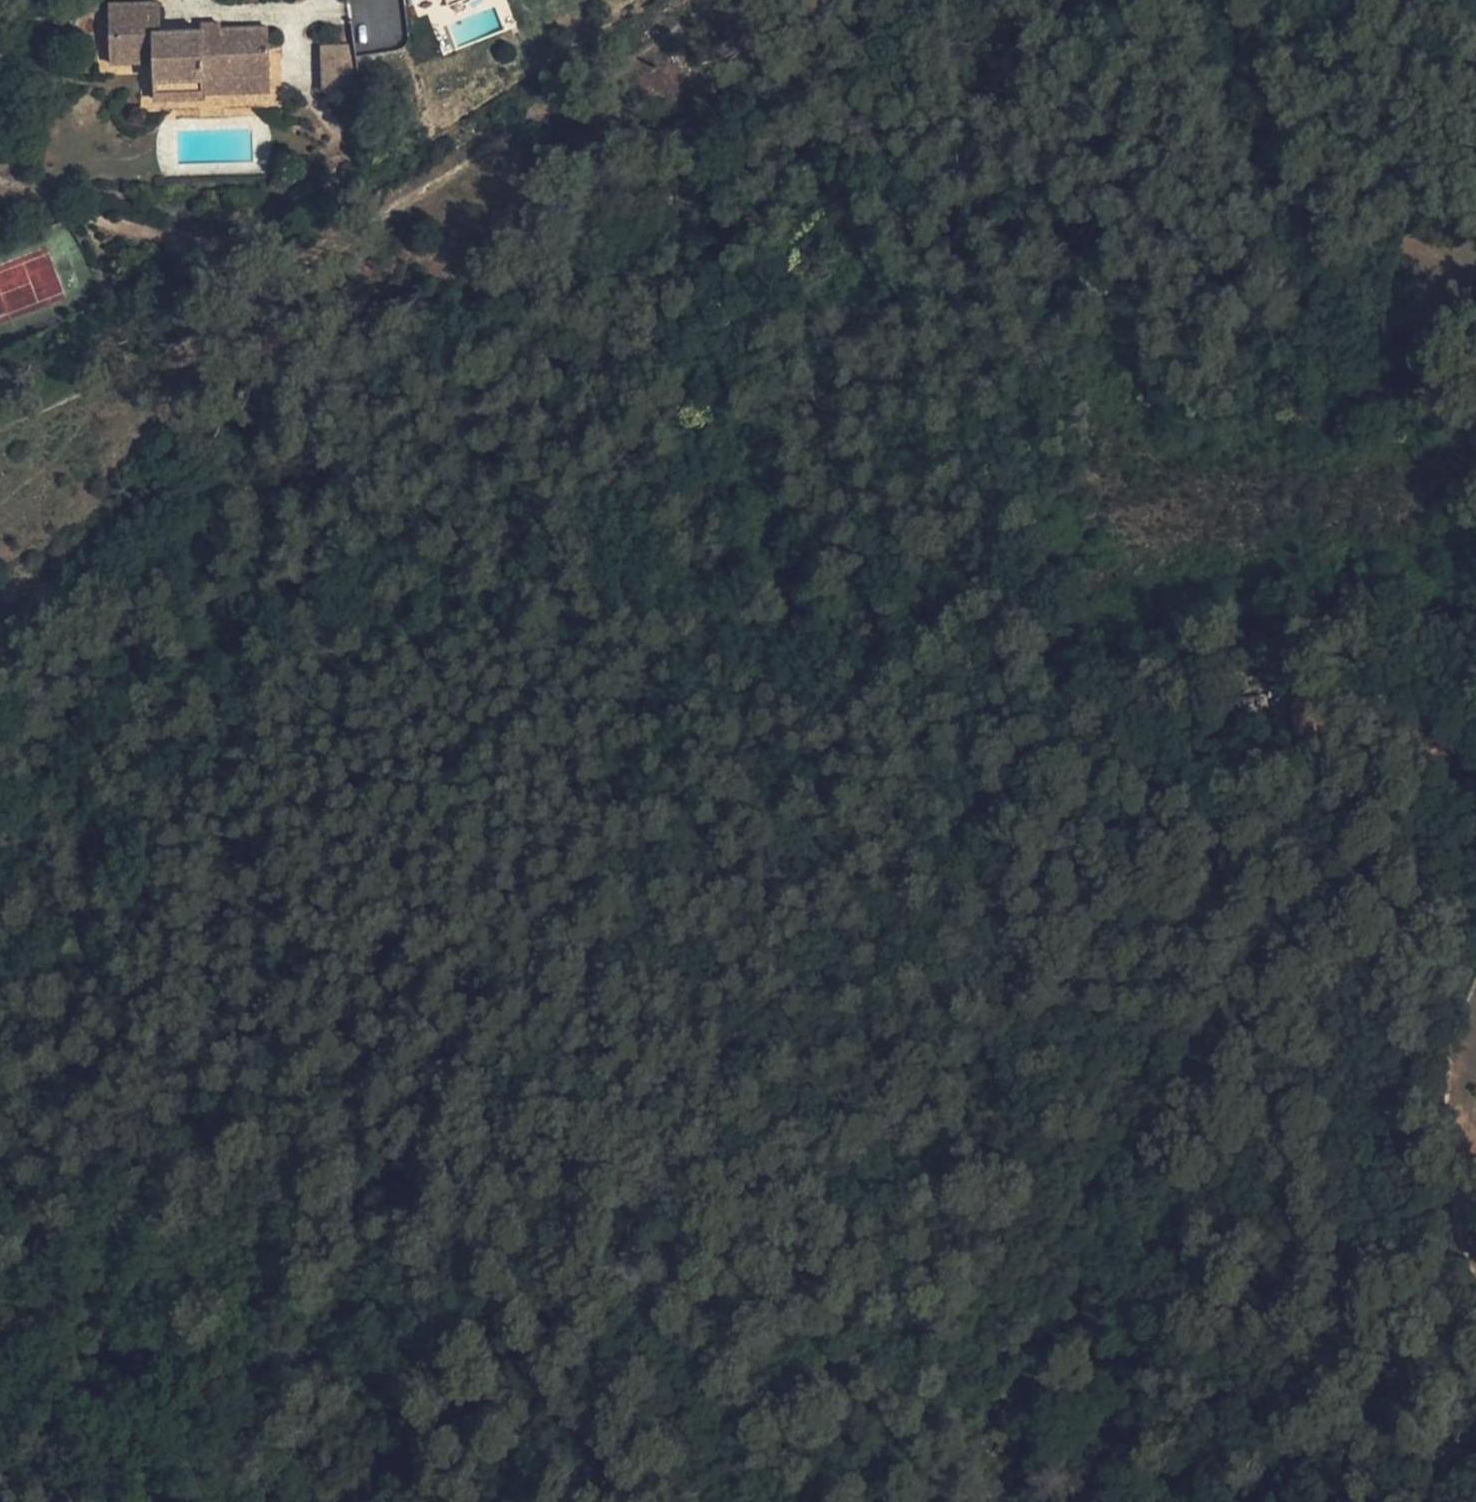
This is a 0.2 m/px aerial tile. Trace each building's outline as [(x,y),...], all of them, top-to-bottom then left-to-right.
[(159,3),(107,5),(110,63),(152,61),(153,99),(205,97),(205,93),(205,78),(269,76),(267,28),(220,29),(220,35),(200,35),(200,30),(160,31),(159,3)] [(220,27),(200,27),(200,35),(220,35),(220,27)] [(350,44),(319,46),(321,93),(354,91),(350,44)] [(269,76),(205,78),(205,93),(270,91),(269,76)]
